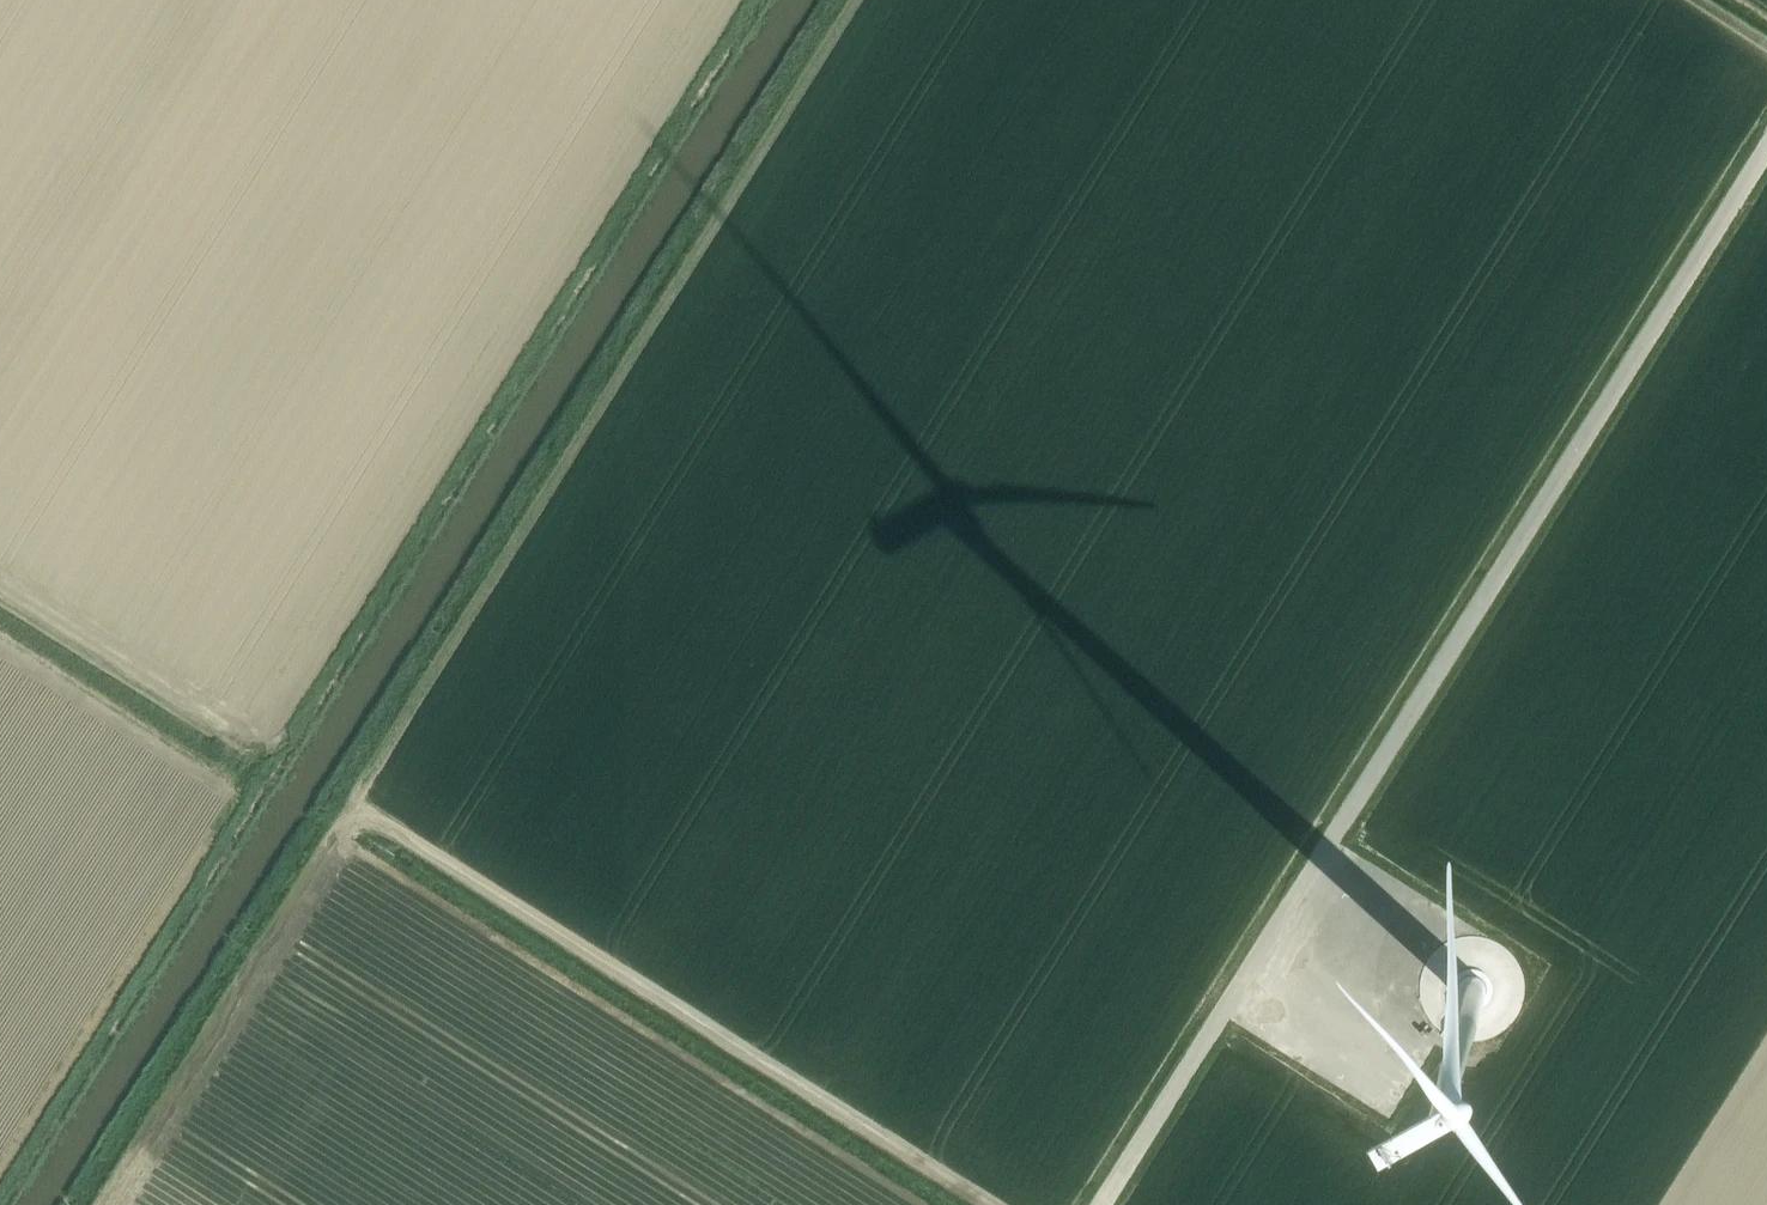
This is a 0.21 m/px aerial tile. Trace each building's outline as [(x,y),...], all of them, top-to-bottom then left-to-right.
[(1486,992),(1486,990),(1486,987),(1485,985),(1484,983),(1483,981),(1482,979),(1480,978),(1478,977),(1476,976),(1474,975),(1472,975),(1469,975),(1467,976),(1465,977),(1463,978),(1461,979),(1460,981),(1459,983),(1458,985),(1457,987),(1457,990),(1457,992),(1458,994),(1459,996),(1460,998),(1461,1000),(1463,1001),(1465,1003),(1467,1003),(1469,1004),(1472,1004),(1474,1004),(1476,1003),(1478,1003),(1480,1001),(1482,1000),(1483,998),(1484,996),(1485,994),(1486,992)]
